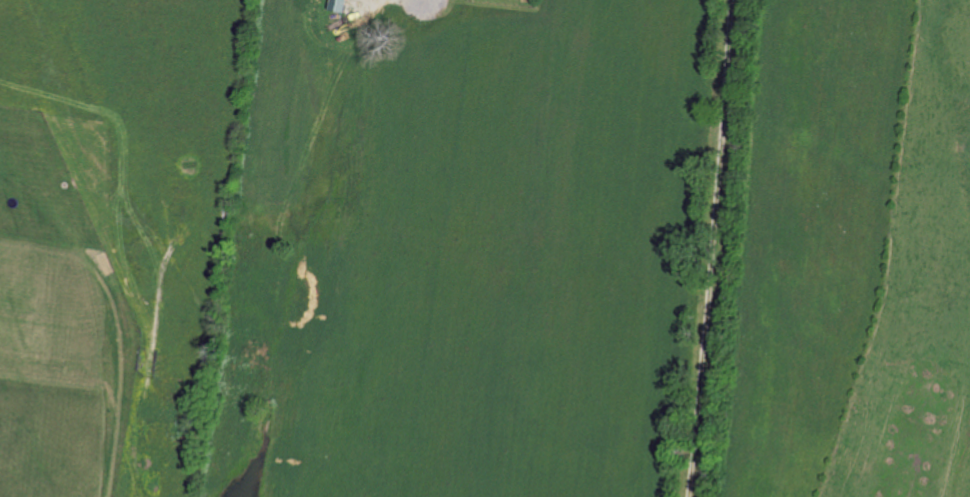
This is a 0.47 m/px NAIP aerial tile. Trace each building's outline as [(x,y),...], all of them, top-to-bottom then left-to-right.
[(345,13),(347,0),(330,0),(328,9),(345,13)]
